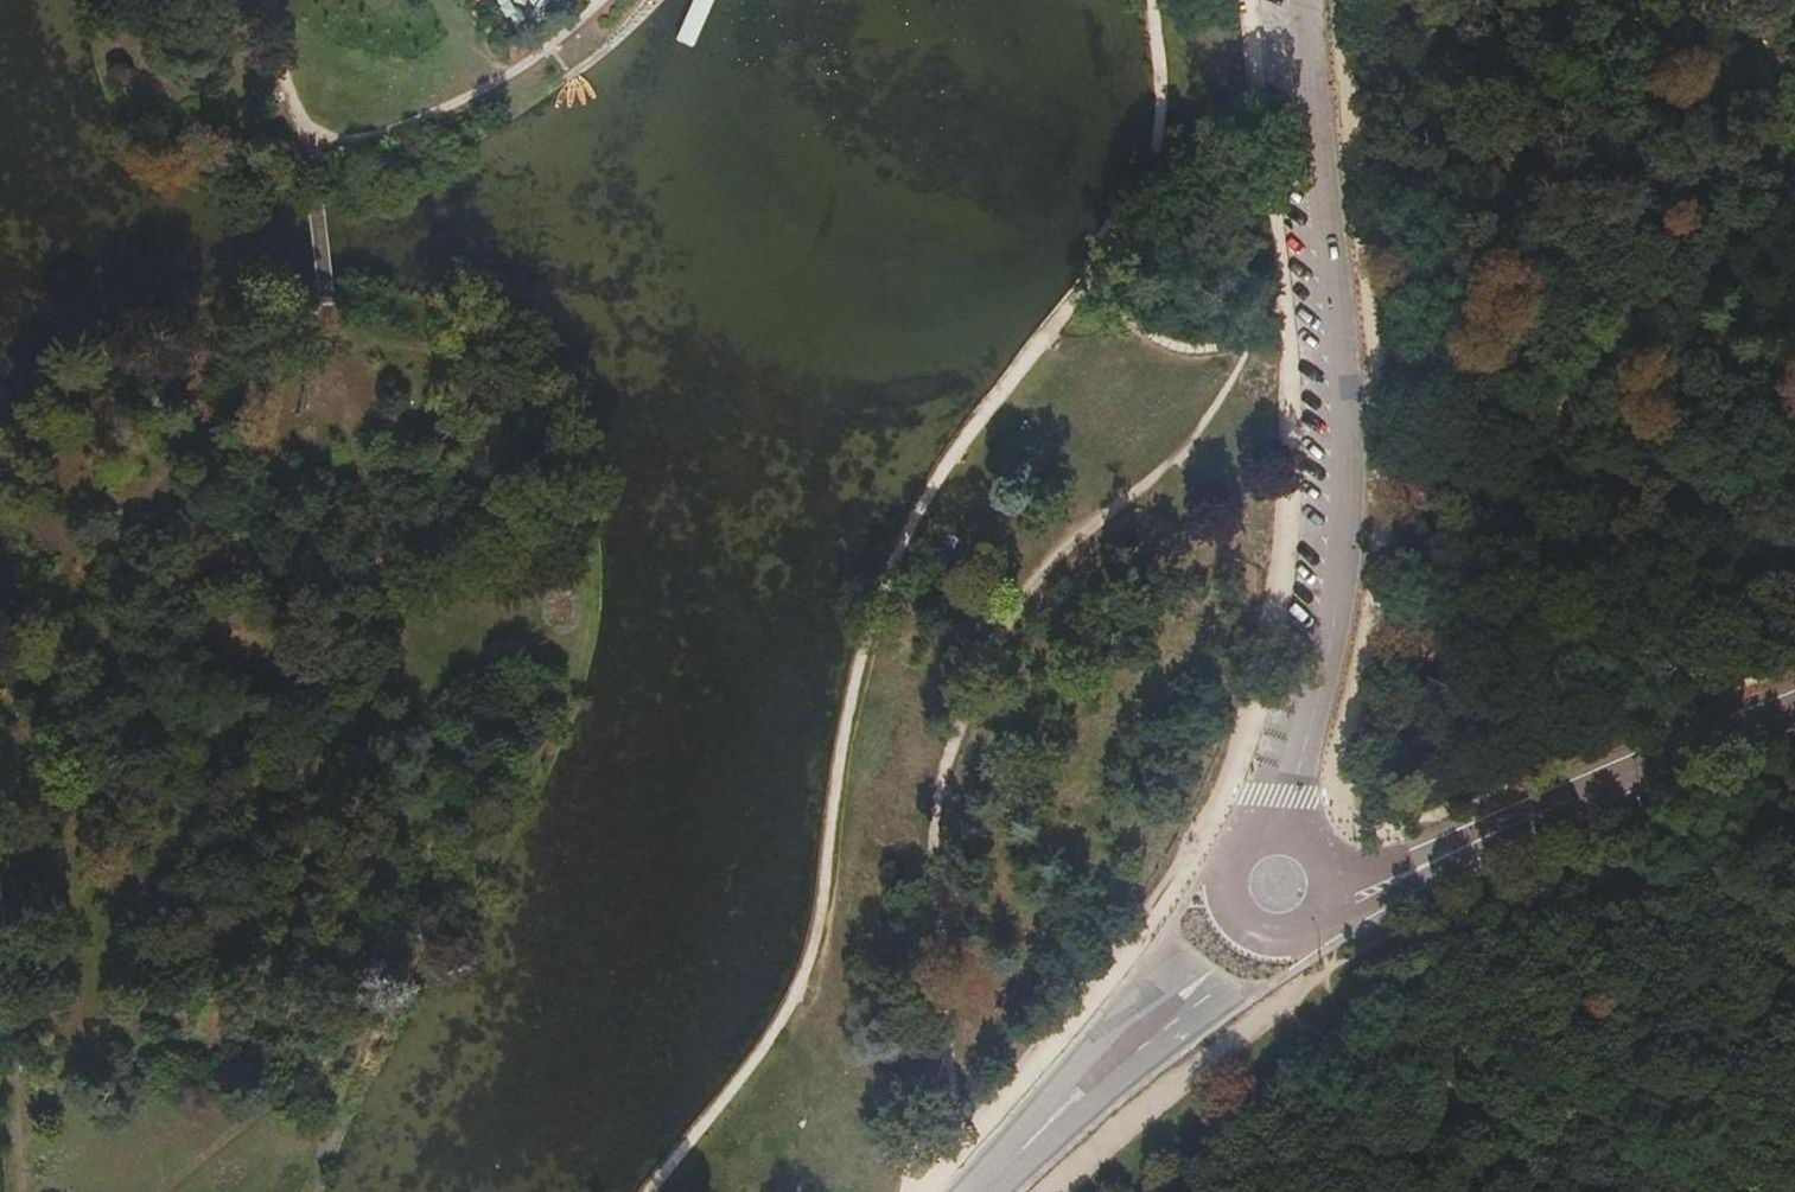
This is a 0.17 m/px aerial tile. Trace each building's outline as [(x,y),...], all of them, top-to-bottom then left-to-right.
[(1645,20),(1641,0),(1611,0),(1605,3),(1618,13),(1632,20),(1639,21),(1645,20)]
